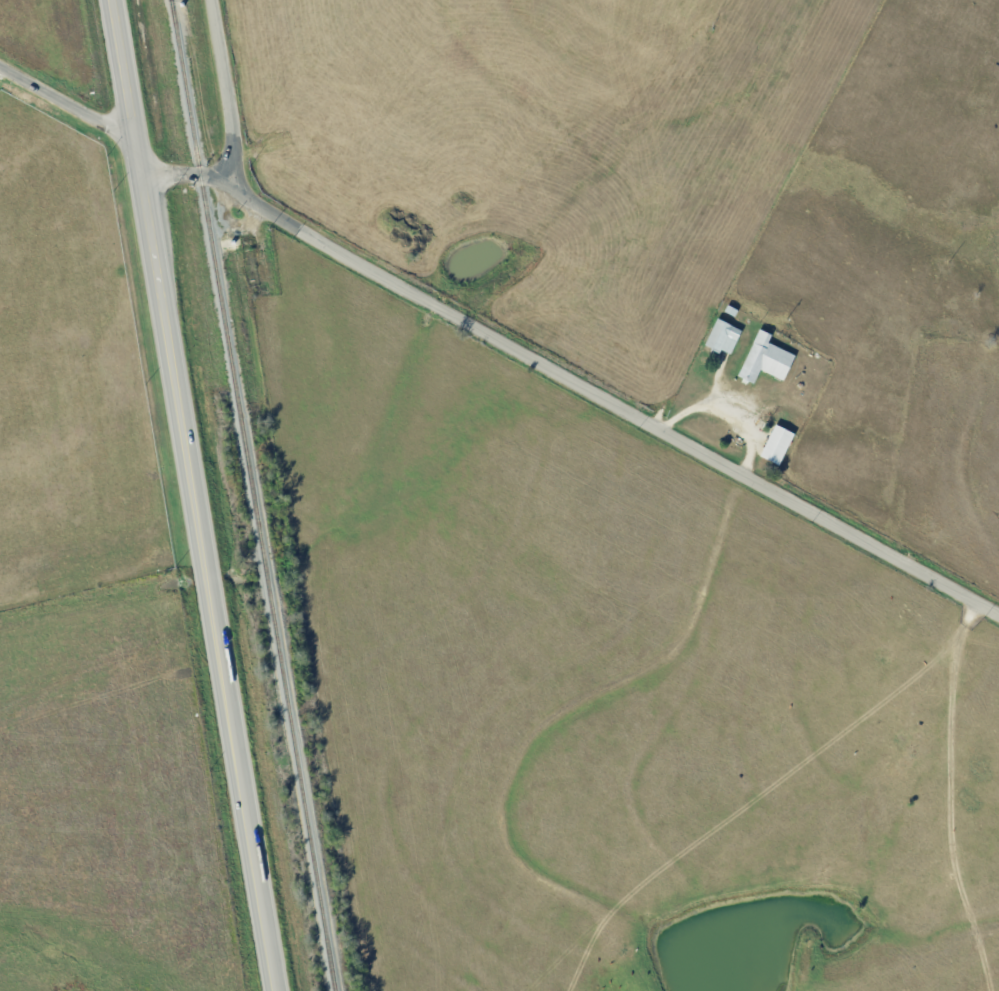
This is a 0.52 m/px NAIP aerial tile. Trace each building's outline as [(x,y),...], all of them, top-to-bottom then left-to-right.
[(732,354),(743,328),(717,317),(707,344),(732,354)] [(797,353),(770,342),(773,333),(760,327),(740,375),(756,382),(762,369),(786,379),(797,353)] [(762,455),(782,464),(796,431),(776,423),(762,455)]
